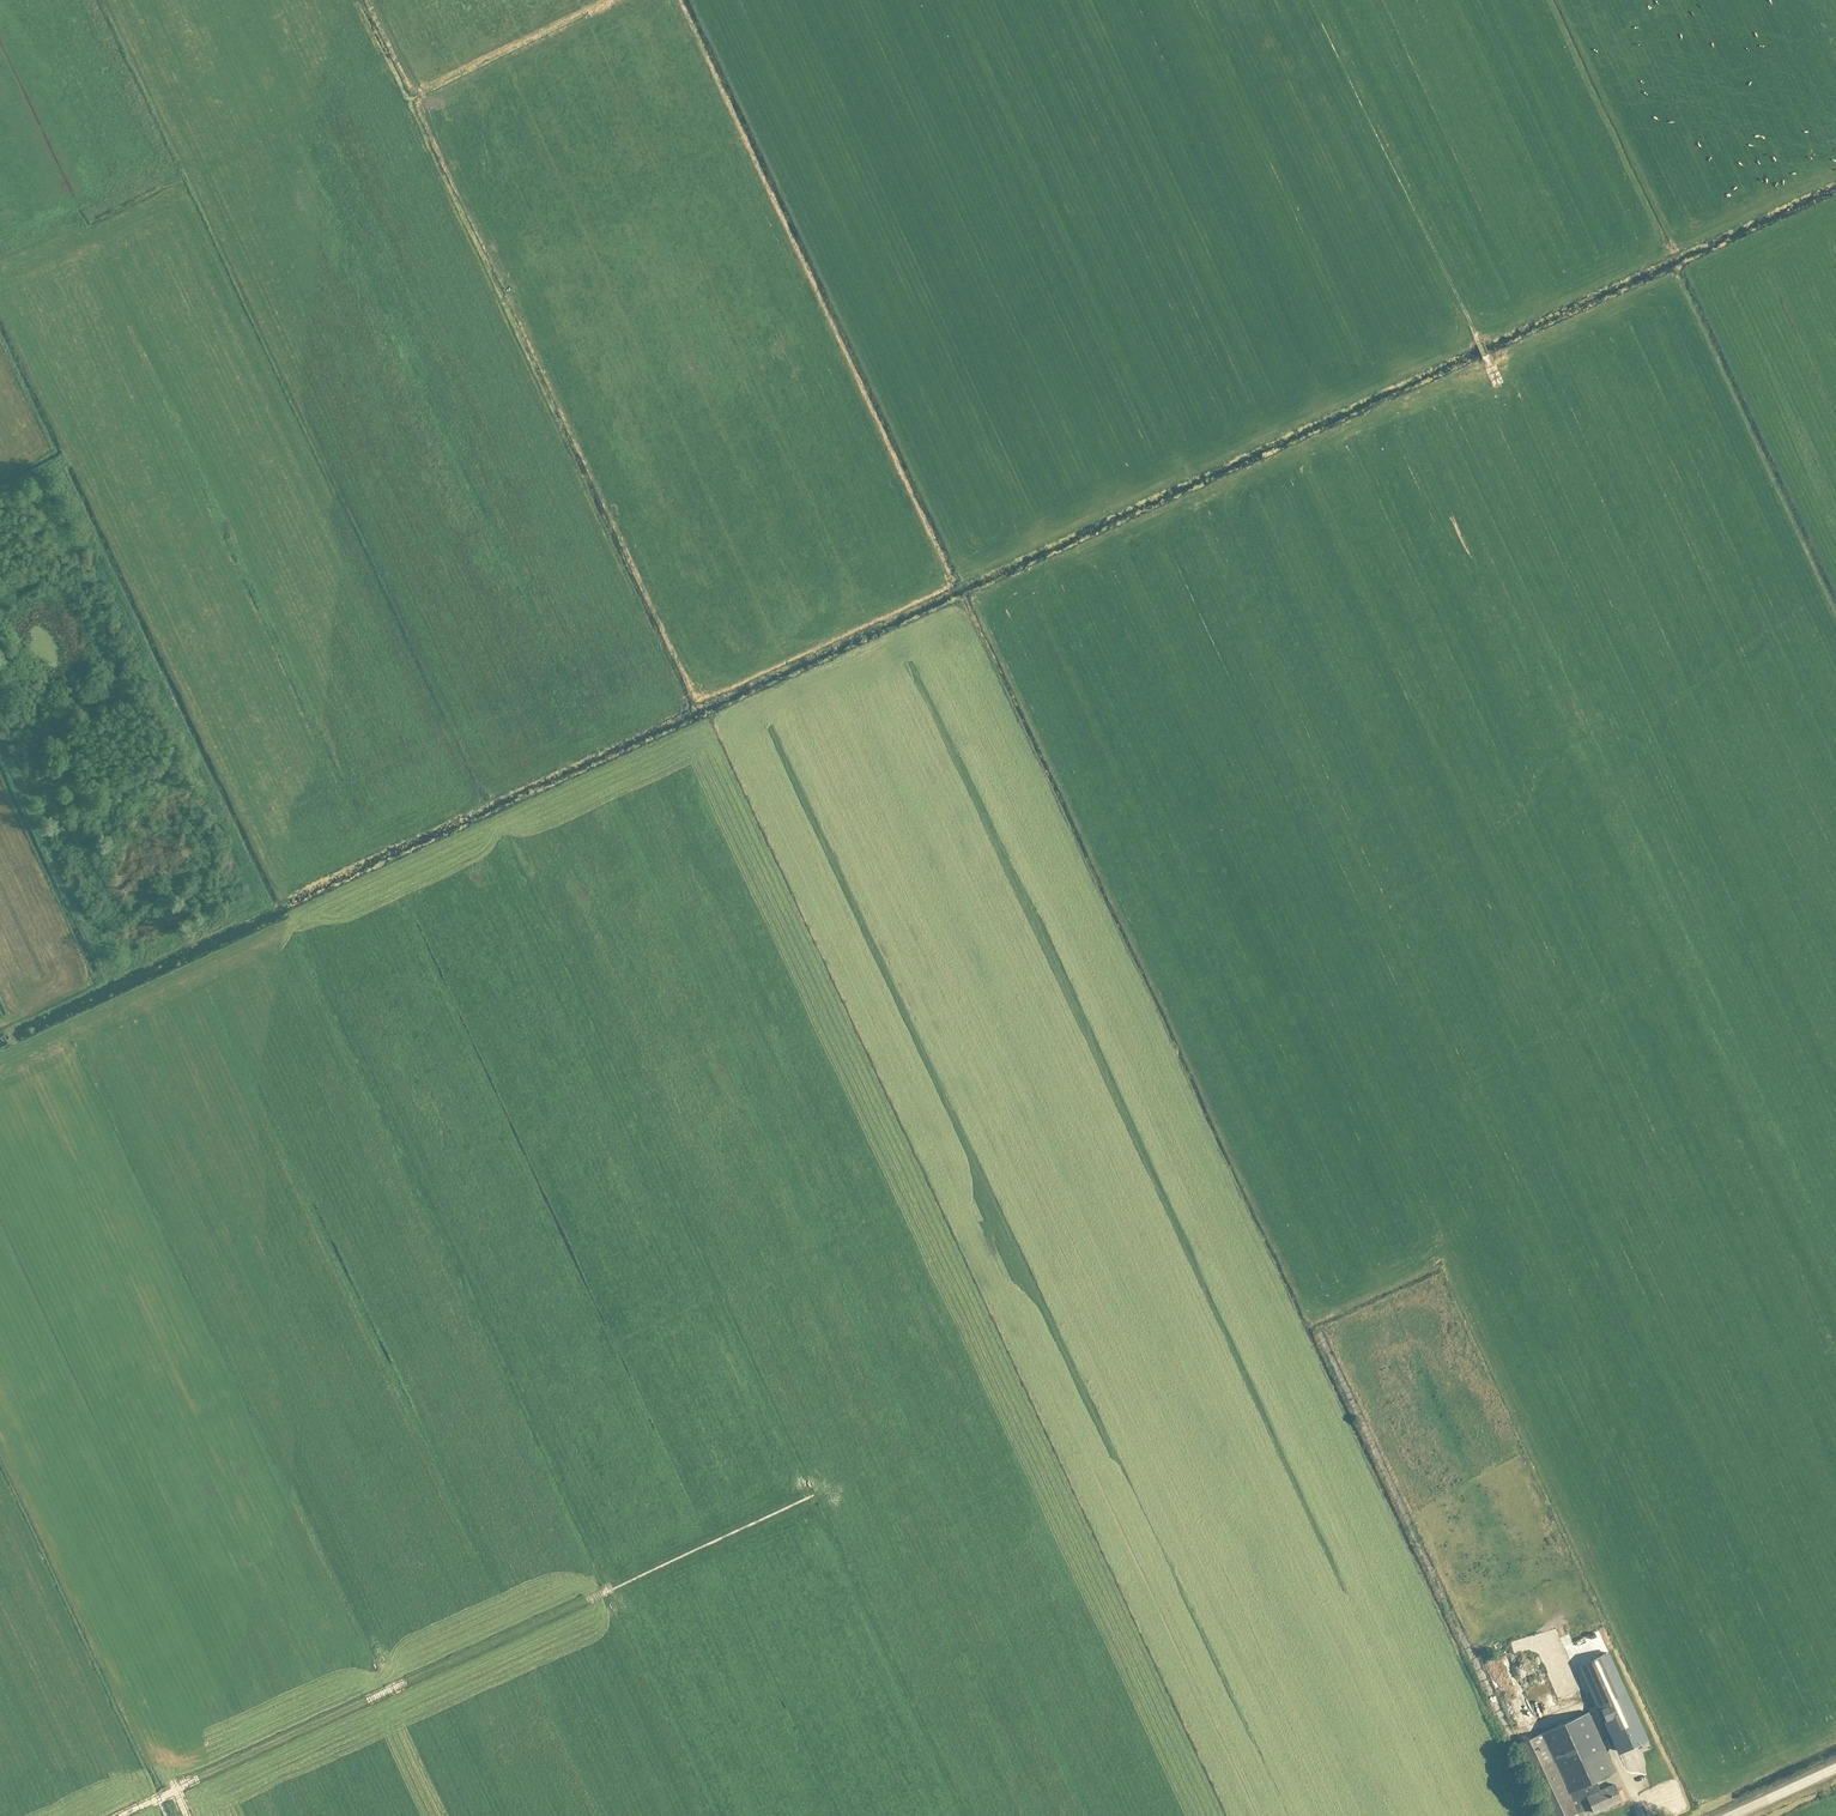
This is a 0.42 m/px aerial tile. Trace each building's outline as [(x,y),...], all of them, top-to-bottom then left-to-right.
[(1540,1662),(1538,1653),(1529,1656),(1532,1664),(1540,1662)] [(1581,1665),(1621,1752),(1648,1739),(1609,1653),(1581,1665)] [(1555,1663),(1549,1665),(1554,1678),(1560,1675),(1555,1663)] [(1543,1665),(1537,1667),(1542,1681),(1547,1679),(1543,1665)] [(1528,1672),(1531,1685),(1538,1684),(1534,1670),(1528,1672)] [(1504,1690),(1513,1688),(1511,1678),(1503,1680),(1504,1690)] [(1544,1693),(1547,1704),(1554,1702),(1551,1691),(1544,1693)] [(1600,1791),(1595,1781),(1615,1772),(1588,1712),(1518,1744),(1550,1815),(1571,1815),(1583,1811),(1579,1801),(1587,1797),(1594,1813),(1621,1801),(1614,1785),(1600,1791)]
